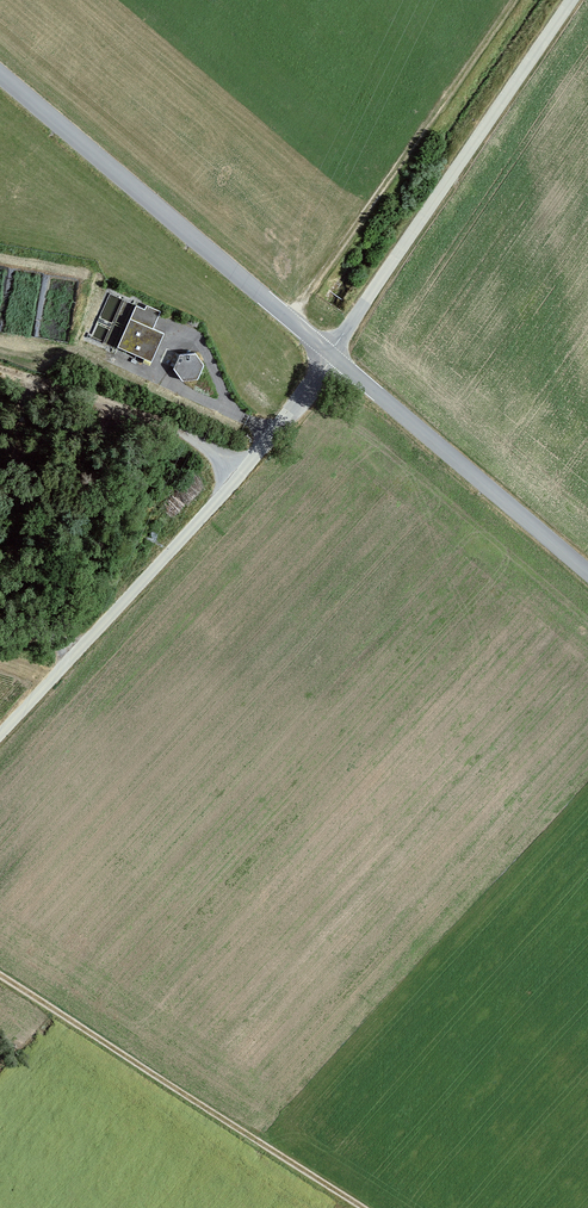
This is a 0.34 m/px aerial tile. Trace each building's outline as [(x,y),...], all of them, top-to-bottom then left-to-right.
[(105,341),(115,345),(134,300),(124,296),(105,341)] [(146,311),(137,307),(119,348),(153,364),(166,336),(155,331),(163,313),(149,306),(146,311)] [(198,355),(181,355),(175,369),(183,382),(199,381),(204,368),(198,355)]
